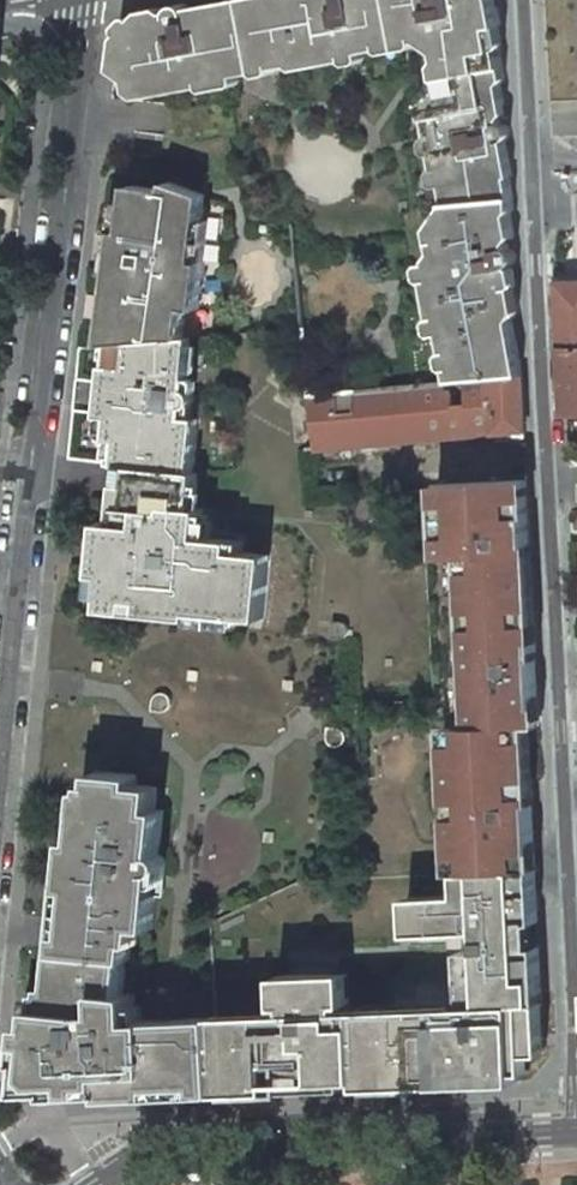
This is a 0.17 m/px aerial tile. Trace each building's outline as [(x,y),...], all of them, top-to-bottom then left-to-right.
[(193,7),(190,5),(184,4),(181,5),(178,8),(175,12),(170,12),(166,6),(144,10),(120,36),(115,67),(133,79),(135,89),(145,97),(208,85),(208,87),(213,90),(239,85),(244,81),(243,74),(261,71),(278,68),(295,65),(304,70),(352,62),(349,54),(369,51),(386,48),(387,44),(420,39),(423,38),(424,42),(438,57),(440,65),(434,71),(437,84),(425,102),(432,106),(435,119),(422,121),(420,127),(422,137),(426,139),(432,173),(438,173),(441,189),(444,205),(511,198),(508,177),(510,176),(504,139),(506,135),(506,131),(504,125),(499,122),(498,116),(503,112),(499,86),(503,79),(497,48),(493,49),(489,27),(497,25),(493,0),(235,0),(193,7)] [(501,42),(497,25),(489,27),(493,49),(497,48),(501,42)] [(420,39),(387,44),(386,48),(387,52),(389,53),(420,47),(421,45),(420,39)] [(369,51),(349,54),(352,62),(354,64),(369,62),(370,58),(369,51)] [(267,80),(276,79),(279,74),(278,68),(261,71),(262,78),(267,80)] [(422,121),(435,119),(432,106),(425,102),(420,108),(422,121)] [(441,189),(438,173),(432,173),(430,176),(431,187),(436,190),(441,189)] [(198,262),(207,196),(170,182),(167,190),(132,185),(127,231),(118,230),(103,343),(113,342),(184,337),(188,307),(200,308),(205,263),(198,262)] [(501,286),(499,270),(510,268),(514,266),(516,262),(513,198),(511,198),(444,205),(431,223),(440,225),(444,243),(432,245),(433,253),(427,263),(430,282),(425,282),(431,319),(437,318),(440,335),(443,356),(448,355),(450,369),(445,370),(448,384),(522,377),(510,324),(517,313),(513,288),(508,289),(507,286),(501,286)] [(444,243),(440,225),(431,223),(428,227),(432,245),(444,243)] [(417,269),(419,278),(425,282),(430,282),(427,263),(420,263),(417,269)] [(513,288),(510,268),(499,270),(501,286),(507,286),(508,289),(513,288)] [(559,283),(562,346),(576,346),(576,282),(559,283)] [(437,318),(431,319),(429,319),(427,324),(428,333),(433,336),(440,335),(437,318)] [(144,461),(147,520),(135,521),(138,573),(150,573),(153,606),(241,601),(241,591),(311,587),(307,534),(271,536),(270,528),(236,530),(234,502),(225,502),(222,467),(216,467),(213,413),(197,414),(196,404),(200,403),(203,400),(205,398),(205,393),(204,389),(202,386),(198,384),(195,384),(192,336),(184,337),(113,342),(114,366),(111,366),(112,416),(124,416),(124,438),(136,438),(137,461),(144,461)] [(562,346),(566,413),(576,413),(576,346),(562,346)] [(438,361),(439,367),(444,370),(445,370),(450,369),(448,355),(443,356),(441,356),(438,361)] [(315,450),(525,430),(522,377),(448,384),(309,397),(315,450)] [(538,685),(527,479),(484,482),(449,483),(451,519),(440,520),(442,557),(453,556),(455,592),(472,591),(475,636),(465,637),(467,672),(458,673),(460,726),(456,726),(460,798),(449,799),(454,873),(461,872),(536,869),(530,724),(541,724),(538,685)] [(153,894),(155,873),(156,874),(159,873),(163,872),(166,869),(167,866),(166,859),(163,855),(160,854),(164,811),(156,810),(158,787),(137,785),(138,776),(94,772),(91,806),(81,805),(77,840),(74,868),(67,867),(64,889),(72,890),(70,919),(61,919),(58,953),(126,961),(131,961),(132,945),(138,945),(140,928),(154,929),(158,895),(153,894)] [(69,840),(67,867),(74,868),(77,840),(69,840)] [(536,869),(461,872),(462,895),(410,897),(412,933),(482,930),(482,949),(464,949),(467,996),(471,996),(471,1005),(341,1011),(341,1005),(348,1004),(347,973),(277,977),(279,1008),(287,1007),(288,1013),(216,1018),(219,1086),(219,1089),(220,1092),(340,1085),(340,1079),(361,1078),(361,1084),(520,1076),(520,1071),(529,1071),(529,1053),(546,1052),(544,1004),(538,1004),(537,989),(543,988),(541,946),(535,946),(534,922),(540,922),(537,869),(536,869)] [(64,889),(61,919),(70,919),(72,890),(64,889)] [(50,918),(47,952),(54,953),(58,953),(61,919),(50,918)] [(103,1098),(146,1096),(201,1094),(201,1087),(219,1086),(216,1018),(136,1022),(134,995),(122,995),(126,961),(58,953),(54,953),(48,1008),(34,1007),(32,1025),(23,1024),(20,1050),(31,1062),(39,1062),(51,1076),(50,1085),(59,1095),(103,1093),(103,1098)] [(51,1076),(39,1062),(31,1062),(30,1082),(50,1085),(51,1076)]
